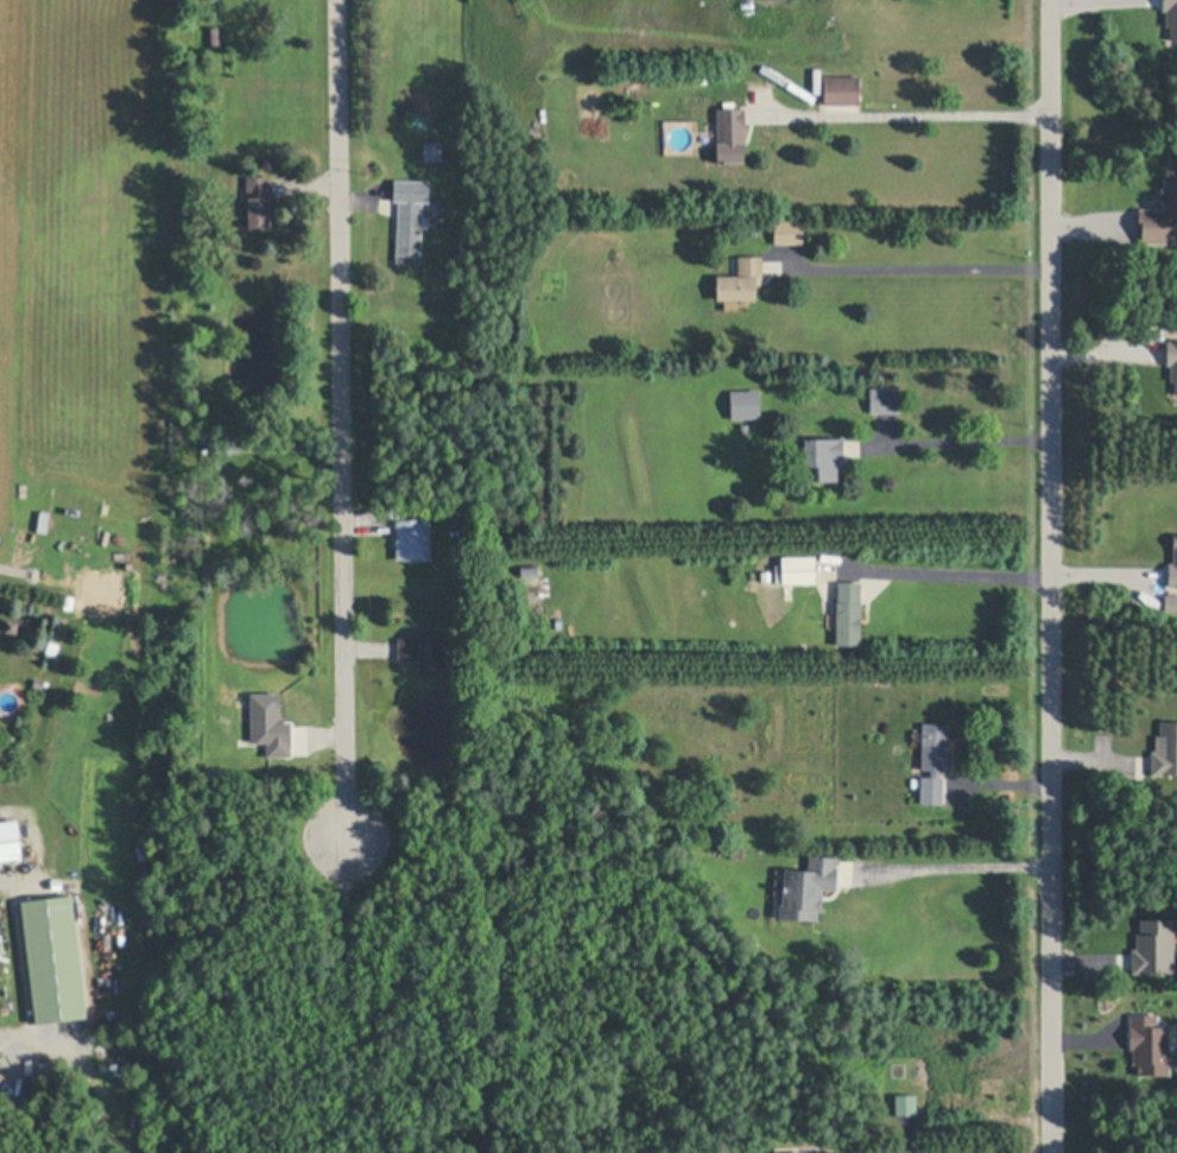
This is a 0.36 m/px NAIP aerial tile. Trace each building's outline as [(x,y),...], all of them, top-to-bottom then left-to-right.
[(1164,11),(1164,0),(1176,0),(1176,39),(1171,39),(1171,25),(1166,25),(1166,11),(1164,11)] [(221,44),(210,45),(209,25),(221,24),(221,44)] [(860,75),(860,103),(825,103),(825,75),(860,75)] [(743,161),(717,161),(716,108),(745,108),(746,142),(743,142),(743,161)] [(442,140),(442,159),(424,159),(424,140),(442,140)] [(272,177),(272,195),(270,195),(270,226),(249,226),(249,195),(247,195),(247,177),(272,177)] [(1166,177),(1176,177),(1176,230),(1176,241),(1143,241),(1143,232),(1139,232),(1139,207),(1164,208),(1165,199),(1162,199),(1162,188),(1165,188),(1166,177)] [(430,180),(429,201),(423,201),(420,262),(397,261),(399,199),(393,199),(394,179),(430,180)] [(804,241),(776,242),(774,218),(803,218),(804,241)] [(466,253),(464,264),(456,262),(457,253),(466,253)] [(757,298),(719,299),(719,275),(740,275),(739,256),(762,256),(764,285),(757,285),(757,298)] [(1134,310),(1132,321),(1126,318),(1128,309),(1134,310)] [(1167,341),(1176,341),(1176,393),(1176,379),(1172,379),(1171,363),(1169,363),(1167,341)] [(899,411),(872,411),(871,388),(899,388),(899,411)] [(761,417),(733,417),(732,391),(760,389),(761,417)] [(751,433),(742,435),(742,425),(749,424),(751,433)] [(836,480),(805,481),(804,437),(843,437),(843,460),(841,460),(841,465),(836,465),(836,480)] [(451,479),(445,480),(442,465),(447,463),(451,479)] [(431,557),(397,558),(397,520),(430,519),(431,557)] [(1175,534),(1176,534),(1176,585),(1169,585),(1169,563),(1173,563),(1175,534)] [(817,582),(783,583),(783,557),(816,557),(817,582)] [(539,575),(523,576),(521,566),(538,565),(539,575)] [(862,581),(861,644),(837,644),(839,602),(840,602),(840,581),(862,581)] [(1166,593),(1176,593),(1176,609),(1165,608),(1166,593)] [(19,616),(18,629),(6,628),(7,615),(19,616)] [(445,633),(445,670),(420,670),(420,664),(417,664),(417,659),(399,659),(400,638),(420,639),(420,633),(445,633)] [(45,679),(43,688),(34,685),(36,677),(45,679)] [(263,759),(289,758),(289,725),(278,725),(277,694),(247,695),(248,744),(263,744),(263,759)] [(1162,721),(1176,721),(1176,774),(1164,773),(1164,774),(1152,774),(1153,750),(1157,750),(1158,735),(1162,735),(1162,721)] [(949,723),(948,768),(941,768),(941,777),(944,777),(943,804),(922,803),(923,777),(932,777),(932,768),(923,768),(924,723),(949,723)] [(23,856),(0,858),(0,822),(19,821),(23,856)] [(34,849),(26,850),(25,838),(33,837),(34,849)] [(743,848),(743,857),(732,857),(732,847),(743,848)] [(841,867),(839,891),(825,889),(823,911),(821,911),(820,920),(783,917),(783,904),(785,904),(787,867),(811,869),(812,854),(840,856),(839,867),(841,867)] [(88,1016),(37,1024),(23,899),(72,893),(88,1016)] [(1175,971),(1133,973),(1133,949),(1138,949),(1138,932),(1141,932),(1141,918),(1173,918),(1175,971)] [(1170,1053),(1176,1053),(1176,1066),(1170,1066),(1170,1075),(1139,1076),(1138,1064),(1133,1064),(1133,1050),(1131,1050),(1131,1016),(1158,1016),(1158,1028),(1169,1028),(1170,1053)] [(917,1115),(897,1115),(896,1095),(917,1094),(917,1115)]
